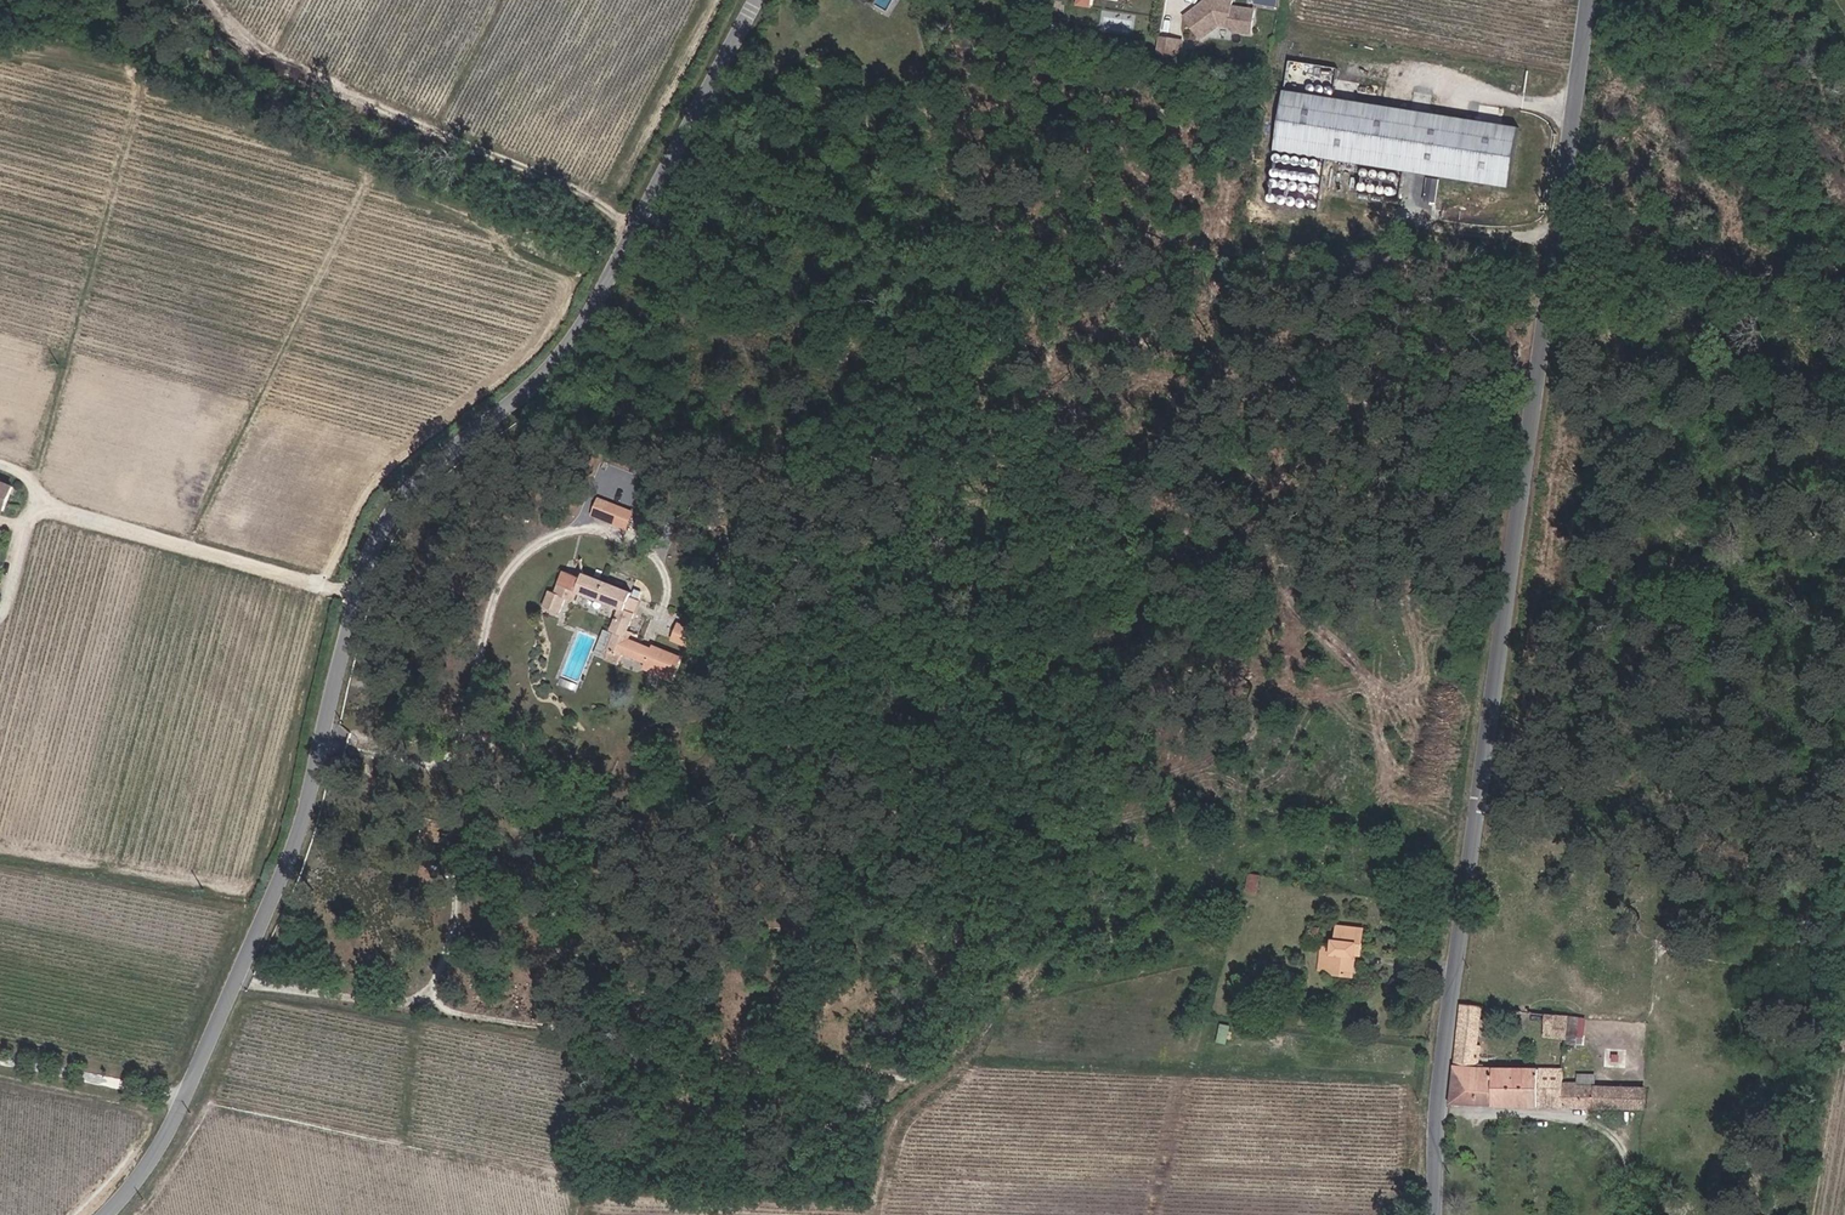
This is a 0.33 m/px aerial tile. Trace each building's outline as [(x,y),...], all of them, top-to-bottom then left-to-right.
[(1186,15),(1198,31),(1206,25),(1210,31),(1219,24),(1230,26),(1233,31),(1251,34),(1255,11),(1233,7),(1235,0),(1233,0),(1212,0),(1212,2),(1203,8),(1201,5),(1186,15)] [(1056,15),(1047,14),(1044,29),(1053,31),(1056,15)] [(1210,31),(1206,25),(1198,31),(1202,37),(1210,31)] [(1175,54),(1178,38),(1160,34),(1157,51),(1175,54)] [(1518,139),(1292,93),(1272,153),(1506,200),(1518,139)] [(0,485),(0,510),(7,513),(14,491),(0,485)] [(639,539),(645,528),(612,513),(607,523),(639,539)] [(593,589),(576,581),(566,602),(561,600),(553,616),(560,620),(568,624),(575,608),(582,611),(585,606),(587,602),(629,620),(620,641),(624,644),(616,661),(629,667),(653,678),(651,682),(650,683),(654,684),(678,695),(680,692),(688,674),(660,661),(659,664),(652,661),(636,654),(639,647),(640,645),(639,643),(636,641),(642,629),(640,625),(643,616),(645,612),(641,610),(643,605),(596,583),(593,589)] [(649,614),(645,612),(643,616),(640,625),(642,629),(646,619),(649,614)] [(687,640),(679,656),(697,664),(705,648),(687,640)] [(625,676),(629,667),(616,661),(612,669),(624,675),(625,676)] [(1250,872),(1247,890),(1257,891),(1260,873),(1250,872)] [(1351,953),(1360,954),(1362,937),(1336,933),(1334,948),(1329,947),(1328,956),(1320,955),(1317,974),(1326,975),(1326,972),(1340,974),(1339,981),(1347,982),(1350,960),(1351,953)] [(1325,980),(1339,981),(1340,974),(1326,972),(1326,975),(1325,980)] [(1466,1008),(1454,1105),(1648,1118),(1650,1097),(1582,1092),(1583,1089),(1561,1087),(1562,1077),(1479,1070),(1487,1010),(1466,1008)] [(1550,1020),(1549,1034),(1557,1035),(1556,1044),(1568,1046),(1571,1023),(1550,1020)] [(1548,1042),(1556,1044),(1557,1035),(1549,1034),(1548,1042)]
